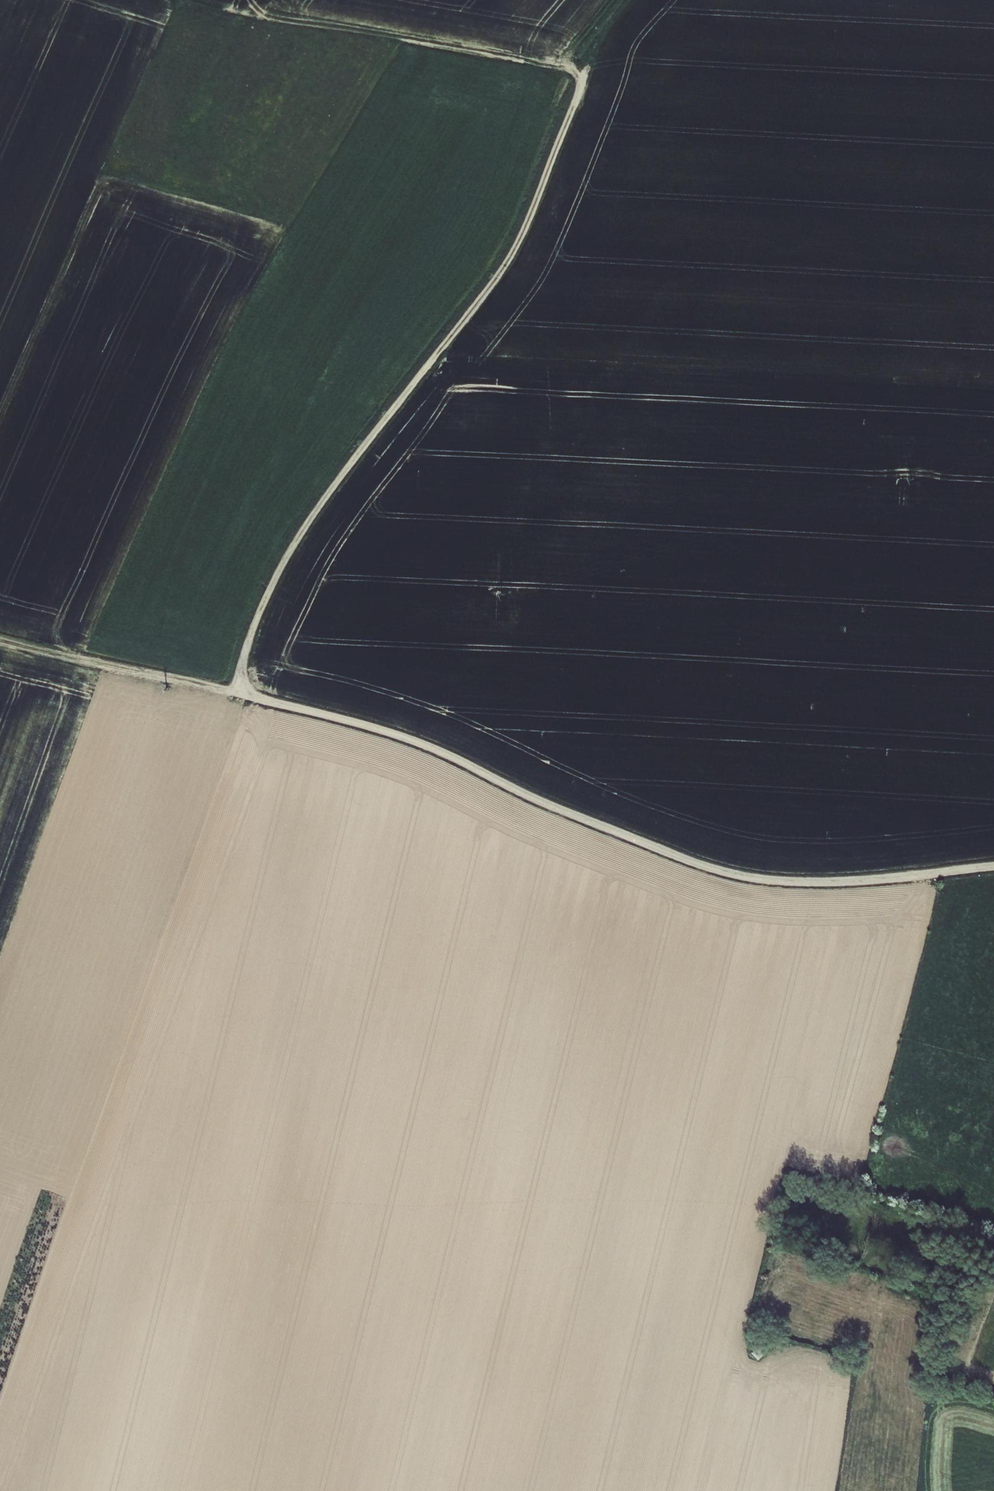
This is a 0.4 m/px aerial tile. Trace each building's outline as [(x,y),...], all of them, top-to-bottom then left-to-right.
[(761,1342),(751,1352),(758,1359),(771,1347),(759,1336),(756,1338),(761,1342)]
